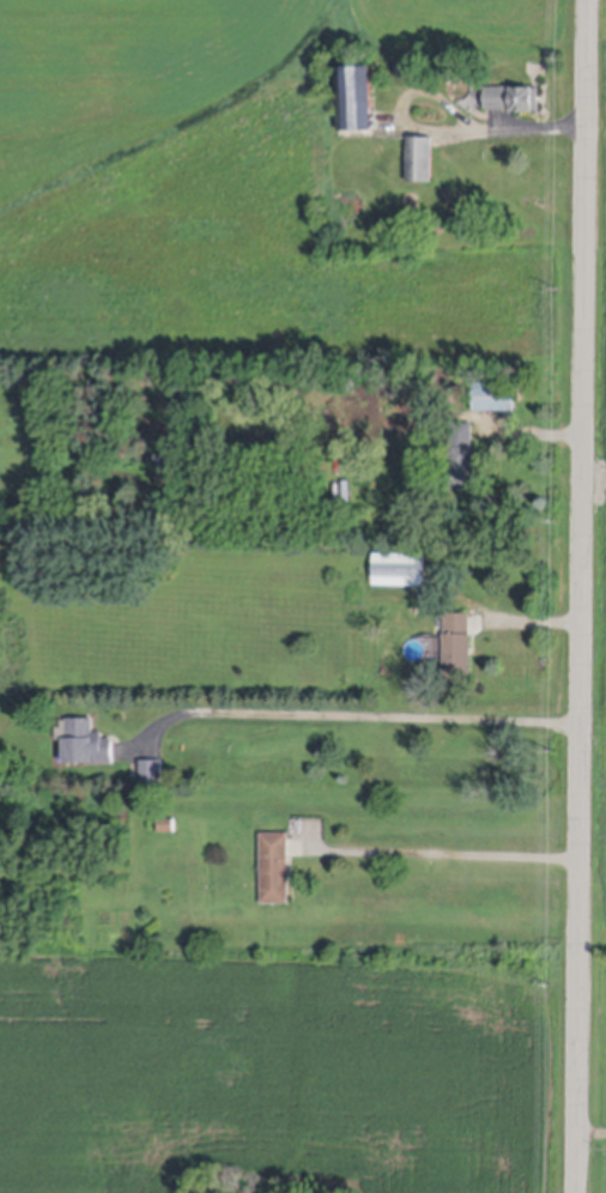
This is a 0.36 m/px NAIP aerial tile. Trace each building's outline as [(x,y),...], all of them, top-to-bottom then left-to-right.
[(414,69),(414,71),(414,72),(413,73),(413,74),(412,75),(412,77),(411,77),(410,78),(408,78),(407,78),(406,78),(405,78),(404,78),(402,78),(401,77),(400,77),(400,75),(399,74),(399,73),(398,72),(398,71),(398,69),(398,68),(399,68),(399,67),(399,66),(400,65),(401,65),(401,63),(402,63),(402,62),(404,62),(405,62),(406,62),(407,62),(408,62),(410,62),(410,63),(411,63),(412,65),(412,66),(413,66),(413,67),(413,68),(414,68),(414,69)] [(341,133),(339,69),(372,68),(375,132),(341,133)] [(487,89),(519,89),(519,91),(540,91),(541,113),(537,113),(537,115),(532,115),(519,115),(514,115),(514,111),(487,111),(487,89)] [(408,139),(434,139),(434,183),(408,183),(408,139)] [(474,384),(515,384),(515,413),(474,413),(474,384)] [(450,491),(450,444),(450,424),(473,424),(473,444),(474,444),(474,491),(450,491)] [(375,556),(428,556),(426,588),(375,587),(375,556)] [(447,682),(446,616),(471,616),(471,637),(473,637),(473,653),(473,682),(447,682)] [(66,768),(66,743),(69,743),(69,722),(95,721),(95,735),(104,735),(104,741),(115,741),(115,767),(96,767),(96,768),(66,768)] [(141,763),(164,763),(164,786),(141,786),(141,763)] [(159,822),(175,822),(175,835),(159,835),(159,822)] [(261,836),(290,836),(291,907),(262,907),(261,836)]
